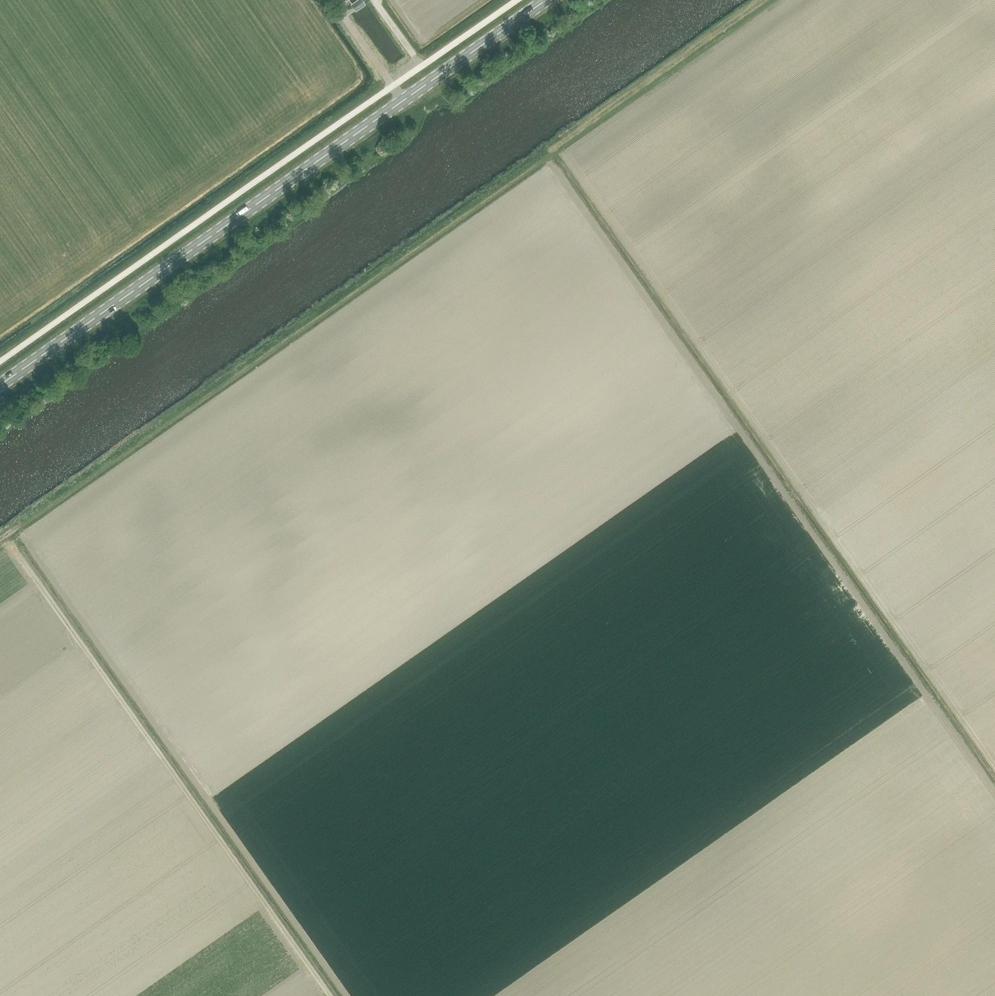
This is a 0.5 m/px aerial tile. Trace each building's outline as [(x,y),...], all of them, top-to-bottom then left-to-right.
[(362,1),(361,0),(357,0),(351,4),(356,10),(364,5),(362,1)]
